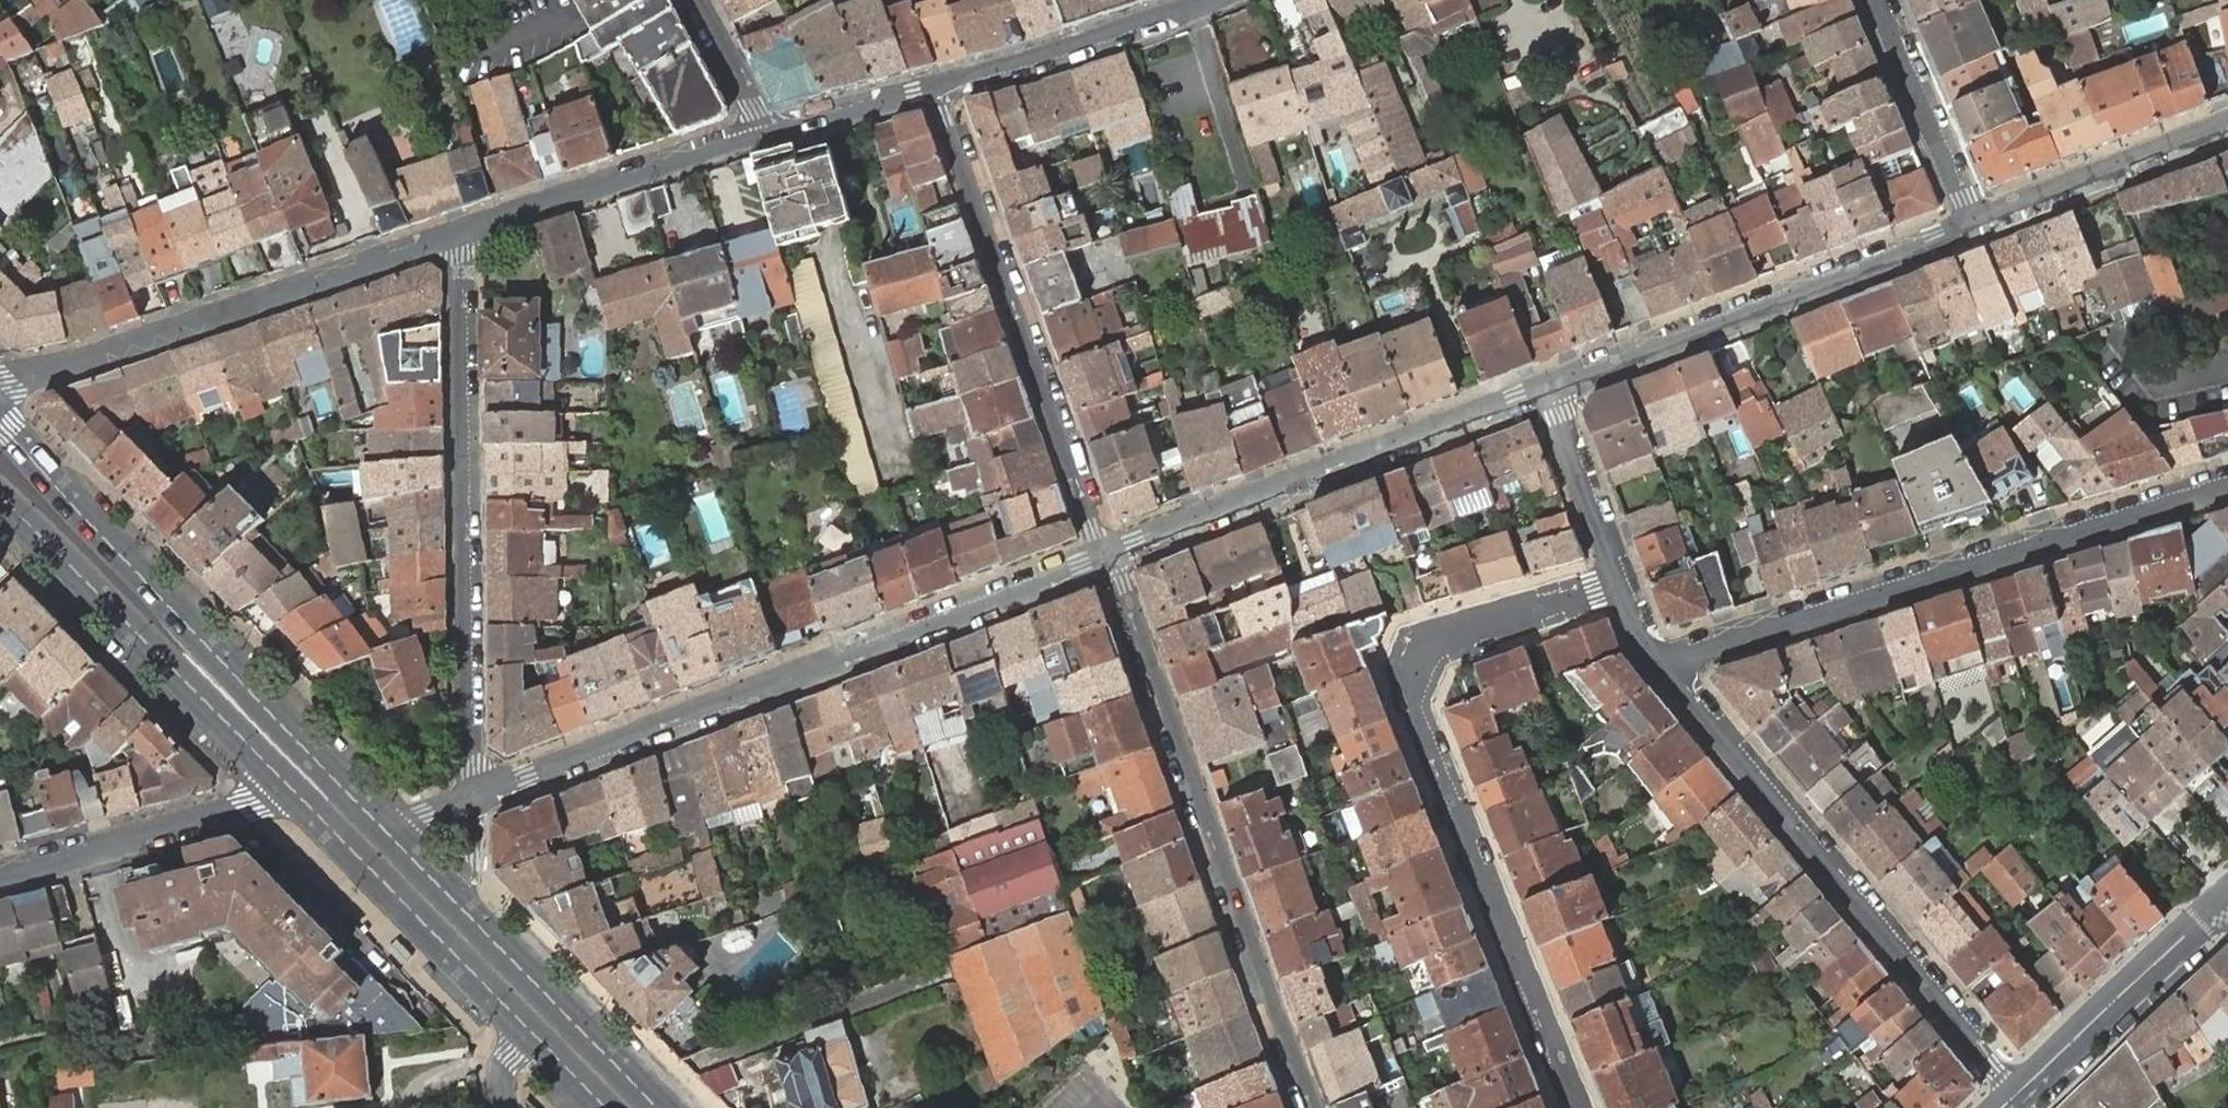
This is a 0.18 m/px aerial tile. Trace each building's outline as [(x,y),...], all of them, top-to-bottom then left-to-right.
[(75,1),(61,11),(53,0),(30,0),(34,5),(43,18),(61,42),(62,41),(95,29),(104,25),(94,11),(86,0),(74,0),(75,1)] [(143,10),(135,0),(127,6),(133,14),(143,10)] [(190,0),(171,0),(175,10),(192,4),(190,0)] [(226,0),(203,0),(210,18),(230,10),(226,0)] [(669,0),(648,0),(594,32),(575,44),(583,66),(606,52),(623,42),(642,74),(693,43),(669,0)] [(586,18),(590,24),(594,32),(648,0),(576,0),(586,18)] [(733,24),(769,5),(776,0),(719,0),(733,24)] [(790,24),(777,0),(776,0),(769,5),(781,28),(790,24)] [(882,0),(859,0),(837,10),(876,80),(909,71),(889,17),(882,0)] [(914,8),(936,64),(968,56),(947,0),(912,0),(914,8)] [(968,56),(1026,41),(1011,0),(975,0),(965,4),(964,0),(947,0),(968,56)] [(1026,41),(1068,27),(1058,0),(1011,0),(1026,41)] [(1147,0),(1058,0),(1068,27),(1147,0)] [(1337,23),(1344,38),(1359,32),(1353,17),(1350,11),(1373,0),(1378,10),(1384,7),(1384,0),(1327,0),(1337,23)] [(1411,35),(1437,23),(1427,3),(1426,0),(1394,0),(1411,35)] [(1427,3),(1437,23),(1411,35),(1402,39),(1411,61),(1412,60),(1433,111),(1446,106),(1434,76),(1429,78),(1420,57),(1437,50),(1438,42),(1436,38),(1476,19),(1467,0),(1426,0),(1427,3)] [(1777,23),(1779,22),(1786,19),(1829,0),(1766,0),(1777,23)] [(1849,0),(1829,0),(1786,19),(1779,22),(1790,46),(1804,41),(1857,18),(1849,0)] [(1920,27),(1979,1),(1979,0),(1908,0),(1920,27)] [(2039,34),(2057,27),(2050,8),(2047,0),(2015,0),(2030,38),(2039,34)] [(2050,8),(2071,1),(2070,0),(2047,0),(2050,8)] [(2050,8),(2057,27),(2061,38),(2062,37),(2086,29),(2112,20),(2105,0),(2072,0),(2071,1),(2050,8)] [(2227,5),(2213,8),(2191,15),(2178,19),(2183,29),(2189,27),(2225,14),(2227,13),(2227,0),(2226,0),(2227,5)] [(1941,77),(2001,50),(1979,1),(1920,27),(1941,77)] [(161,3),(147,8),(152,23),(167,17),(161,3)] [(1750,4),(1726,15),(1737,40),(1762,29),(1750,4)] [(34,5),(12,21),(21,33),(43,18),(34,5)] [(827,92),(876,80),(837,10),(835,5),(792,28),(827,92)] [(909,71),(936,64),(914,8),(889,17),(909,71)] [(1868,43),(1857,18),(1804,41),(1810,54),(1810,55),(1794,62),(1798,71),(1814,65),(1815,66),(1817,72),(1832,65),(1845,95),(1883,79),(1868,43)] [(35,52),(21,33),(12,21),(0,29),(0,49),(9,62),(35,52)] [(736,31),(742,42),(763,34),(758,21),(736,31)] [(777,105),(827,92),(792,28),(790,24),(781,28),(763,34),(742,42),(777,105)] [(2086,29),(2062,37),(2074,69),(2084,66),(2099,60),(2086,29)] [(67,52),(62,41),(61,42),(47,47),(51,58),(67,52)] [(727,106),(693,43),(642,74),(662,107),(653,112),(650,107),(644,111),(661,141),(679,135),(721,120),(722,120),(723,120),(723,119),(724,119),(725,119),(725,118),(725,117),(726,117),(726,116),(727,116),(727,114),(728,114),(727,113),(728,113),(728,112),(728,111),(728,110),(728,108),(728,107),(727,106)] [(1713,52),(1699,58),(1699,59),(1708,80),(1716,76),(1746,64),(1738,43),(1724,48),(1723,46),(1712,49),(1713,52)] [(1955,107),(2013,80),(2006,65),(2010,63),(2008,58),(2015,55),(2012,46),(2001,50),(1941,77),(1955,107)] [(2193,57),(2189,47),(2139,66),(2160,123),(2210,104),(2193,57)] [(1380,49),(1353,60),(1368,93),(1366,93),(1392,153),(1403,179),(1454,158),(1450,150),(1434,157),(1433,154),(1420,159),(1381,64),(1377,57),(1382,54),(1380,49)] [(2193,57),(2210,104),(2227,97),(2227,80),(2224,70),(2227,68),(2227,50),(2193,57)] [(1127,53),(1072,71),(1092,127),(1105,123),(1111,145),(1140,136),(1133,113),(1145,110),(1146,109),(1127,53)] [(2061,161),(2116,139),(2110,122),(2098,126),(2080,83),(2065,90),(2063,95),(2063,96),(2053,101),(2051,96),(2054,90),(2048,77),(2042,75),(2041,75),(2033,57),(2019,63),(2024,75),(2037,105),(2040,111),(2061,161)] [(1708,80),(1699,59),(1688,64),(1697,84),(1708,80)] [(1746,64),(1716,76),(1737,129),(1738,128),(1746,124),(1765,115),(1746,64)] [(1287,66),(1229,84),(1236,104),(1262,184),(1276,180),(1263,140),(1306,127),(1302,114),(1287,66)] [(2084,66),(2074,69),(2080,83),(2098,126),(2110,122),(2116,139),(2160,123),(2139,66),(2091,84),(2084,66)] [(1072,71),(1043,81),(1063,136),(1092,127),(1072,71)] [(91,117),(92,117),(76,73),(56,81),(52,73),(45,76),(46,77),(62,116),(66,127),(86,119),(88,125),(94,123),(91,117)] [(531,147),(509,75),(477,85),(491,134),(478,138),(485,161),(488,160),(531,147)] [(583,92),(591,90),(586,75),(579,77),(583,92)] [(1894,104),(1883,79),(1845,95),(1820,106),(1831,131),(1845,125),(1858,120),(1894,104)] [(1955,107),(1970,142),(2040,111),(2037,105),(2024,110),(2015,89),(2017,87),(2013,80),(1955,107)] [(1043,81),(1017,88),(1035,142),(1036,145),(1063,136),(1043,81)] [(1767,86),(1767,85),(1757,90),(1768,114),(1768,113),(1778,135),(1805,123),(1801,114),(1794,117),(1778,82),(1767,86)] [(997,114),(1018,173),(1030,170),(1027,162),(1022,164),(1014,141),(1026,137),(1029,145),(1035,142),(1017,88),(991,95),(997,114)] [(615,157),(596,104),(591,90),(583,92),(587,104),(548,117),(567,173),(615,157)] [(1809,111),(1820,106),(1817,100),(1815,101),(1812,94),(1803,98),(1809,111)] [(974,120),(995,180),(1018,173),(997,114),(991,95),(967,101),(974,120)] [(285,100),(245,116),(258,146),(260,154),(265,165),(291,231),(330,215),(297,131),(285,100)] [(1905,129),(1894,104),(1858,120),(1863,131),(1850,136),(1857,151),(1866,146),(1905,129)] [(1820,136),(1831,131),(1820,106),(1809,111),(1807,112),(1810,121),(1813,120),(1820,136)] [(1992,187),(2061,161),(2040,111),(1970,142),(1990,186),(1992,187)] [(914,187),(915,189),(923,216),(938,211),(930,189),(925,190),(923,185),(928,183),(948,177),(924,112),(895,120),(914,187)] [(1805,123),(1810,121),(1807,112),(1801,114),(1805,123)] [(55,177),(29,113),(0,142),(0,232),(3,229),(2,228),(55,177)] [(1768,114),(1765,115),(1746,124),(1738,128),(1755,164),(1786,151),(1778,135),(1768,113),(1768,114)] [(567,173),(548,117),(532,122),(538,143),(535,144),(547,180),(567,173)] [(1558,119),(1525,136),(1559,217),(1566,213),(1570,211),(1599,197),(1558,119)] [(895,120),(874,125),(894,195),(915,189),(914,187),(895,120)] [(1863,131),(1858,120),(1845,125),(1850,136),(1863,131)] [(461,182),(468,207),(493,198),(490,188),(470,123),(461,126),(469,149),(459,153),(453,155),(460,182),(461,182)] [(1683,130),(1648,148),(1659,168),(1662,166),(1700,148),(1691,127),(1683,130)] [(1914,150),(1905,129),(1866,146),(1875,166),(1879,164),(1904,154),(1914,150)] [(348,132),(340,135),(385,235),(468,207),(461,182),(460,182),(453,155),(391,177),(373,138),(354,146),(348,132)] [(445,135),(453,155),(459,153),(451,133),(445,135)] [(791,145),(753,156),(774,231),(778,243),(819,229),(824,228),(845,222),(851,219),(827,137),(819,138),(791,145)] [(1450,150),(1454,158),(1473,150),(1467,138),(1449,146),(1450,150)] [(1875,166),(1866,146),(1857,151),(1863,163),(1866,170),(1875,166)] [(531,147),(488,160),(496,186),(499,196),(542,181),(531,147)] [(1804,173),(1793,148),(1786,151),(1797,176),(1804,173)] [(1473,150),(1454,158),(1468,194),(1488,186),(1473,150)] [(1923,169),(1914,150),(1904,154),(1912,173),(1887,183),(1879,164),(1875,166),(1866,170),(1874,188),(1891,226),(1938,208),(1938,206),(1923,169)] [(1100,155),(1102,160),(1106,174),(1118,171),(1119,171),(1114,151),(1100,155)] [(250,171),(265,165),(260,154),(246,159),(250,171)] [(2217,159),(2227,187),(2227,155),(2217,159)] [(1048,156),(1041,157),(1044,167),(1051,165),(1048,156)] [(1354,199),(1331,209),(1348,250),(1366,243),(1359,225),(1445,190),(1465,237),(1482,231),(1480,226),(1470,199),(1468,194),(1454,158),(1403,179),(1354,199)] [(246,159),(227,167),(227,168),(257,244),(291,231),(265,165),(250,171),(246,159)] [(2187,171),(2197,201),(2227,193),(2227,187),(2217,159),(2187,171)] [(1102,160),(1075,170),(1081,189),(1107,180),(1106,174),(1102,160)] [(224,257),(257,244),(227,168),(227,167),(225,163),(192,176),(194,181),(224,257)] [(1863,163),(1832,176),(1859,238),(1891,226),(1874,188),(1866,170),(1863,163)] [(1691,302),(1716,292),(1687,224),(1683,216),(1662,166),(1659,168),(1599,197),(1603,207),(1617,238),(1622,252),(1630,269),(1632,273),(1637,285),(1651,317),(1684,305),(1691,302)] [(1052,192),(1044,167),(1038,169),(1047,195),(1052,192)] [(1018,173),(995,180),(1008,215),(1055,198),(1052,192),(1047,195),(1038,169),(1038,168),(1030,170),(1018,173)] [(1122,187),(1118,171),(1106,174),(1107,180),(1110,190),(1122,187)] [(2187,171),(2118,197),(2126,215),(2128,215),(2166,207),(2197,201),(2187,171)] [(1780,268),(1798,262),(1780,221),(1770,199),(1767,192),(1767,190),(1758,173),(1749,177),(1753,185),(1757,195),(1737,204),(1733,194),(1723,199),(1727,207),(1727,208),(1731,216),(1752,263),(1757,260),(1755,254),(1770,247),(1780,268)] [(1859,238),(1832,176),(1814,184),(1811,177),(1799,181),(1800,185),(1802,189),(1810,208),(1829,250),(1859,238)] [(158,194),(189,270),(224,257),(194,181),(193,180),(158,194)] [(158,283),(189,270),(158,194),(138,202),(131,185),(121,189),(158,283)] [(665,185),(646,192),(655,219),(673,213),(665,185)] [(1753,185),(1733,194),(1737,204),(1757,195),(1753,185)] [(1798,262),(1829,250),(1810,208),(1802,189),(1800,185),(1779,193),(1776,188),(1767,192),(1770,199),(1780,221),(1798,262)] [(1190,187),(1168,193),(1175,220),(1182,245),(1187,265),(1262,245),(1271,243),(1268,234),(1264,222),(1265,220),(1259,198),(1234,204),(1236,209),(1199,219),(1190,187)] [(132,293),(158,283),(121,189),(113,192),(121,213),(125,223),(107,230),(132,293)] [(646,192),(618,201),(629,235),(657,227),(655,219),(646,192)] [(1055,198),(1008,215),(1017,241),(1081,218),(1072,192),(1055,198)] [(1603,207),(1599,197),(1570,211),(1591,264),(1605,258),(1609,269),(1621,265),(1623,271),(1630,269),(1622,252),(1617,238),(1613,239),(1600,208),(1603,207)] [(1752,263),(1731,216),(1727,208),(1727,207),(1723,199),(1683,216),(1687,224),(1716,292),(1758,277),(1752,263)] [(923,216),(933,249),(941,275),(978,262),(969,237),(957,203),(938,211),(923,216)] [(2166,207),(2128,215),(2135,234),(2171,227),(2166,207)] [(125,223),(121,213),(102,220),(107,230),(125,223)] [(2075,213),(2046,225),(2073,294),(2084,289),(2084,288),(2086,278),(2098,273),(2090,252),(2075,213)] [(310,224),(316,239),(337,231),(330,215),(310,224)] [(577,215),(538,228),(555,279),(574,272),(573,268),(591,262),(577,215)] [(1089,237),(1083,218),(1081,218),(1017,241),(1027,267),(1066,253),(1092,243),(1089,237)] [(84,337),(114,327),(96,281),(67,290),(63,278),(66,273),(61,252),(78,235),(75,230),(72,220),(47,246),(58,292),(58,294),(69,341),(84,337)] [(114,327),(142,317),(132,293),(107,230),(102,220),(75,230),(78,235),(96,281),(114,327)] [(1182,245),(1175,220),(1123,235),(1120,236),(1128,260),(1182,245)] [(1489,250),(1518,237),(1512,224),(1484,236),(1489,250)] [(2046,225),(2017,236),(2040,288),(2043,296),(2060,290),(2065,304),(2076,300),(2073,294),(2046,225)] [(819,229),(778,243),(780,249),(821,235),(819,229)] [(1282,229),(1268,234),(1271,243),(1262,245),(1270,272),(1271,277),(1283,273),(1274,242),(1286,238),(1282,229)] [(774,231),(722,247),(739,305),(738,305),(742,319),(796,303),(785,267),(780,249),(778,243),(774,231)] [(865,268),(855,231),(852,232),(842,253),(851,287),(869,281),(865,268)] [(1491,256),(1495,265),(1506,293),(1509,301),(1515,315),(1534,307),(1520,270),(1536,263),(1541,261),(1530,232),(1525,235),(1518,237),(1489,250),(1490,253),(1491,256)] [(2017,236),(1987,248),(2020,323),(2028,319),(2018,296),(2040,288),(2017,236)] [(2113,312),(2117,323),(2127,319),(2122,309),(2147,299),(2151,310),(2162,305),(2144,258),(2138,241),(2127,244),(2132,258),(2113,266),(2108,252),(2098,256),(2096,250),(2090,252),(2098,273),(2101,281),(2107,279),(2119,309),(2113,312)] [(2127,244),(2108,252),(2113,266),(2132,258),(2127,244)] [(1579,246),(1554,255),(1566,269),(1585,260),(1579,246)] [(722,247),(668,262),(689,334),(702,330),(698,317),(721,310),(725,323),(736,320),(742,340),(747,338),(742,319),(738,305),(739,305),(722,247)] [(1987,248),(1956,259),(1979,312),(1983,321),(1984,324),(2006,315),(2011,327),(2020,323),(1987,248)] [(865,268),(869,281),(879,316),(939,299),(947,297),(941,275),(933,249),(865,268)] [(17,262),(6,251),(0,257),(0,270),(4,274),(17,262)] [(1027,267),(1044,314),(1083,301),(1066,253),(1027,267)] [(2159,254),(2144,258),(2162,305),(2172,303),(2176,302),(2159,254)] [(1541,263),(1546,277),(1549,285),(1556,303),(1573,347),(1615,331),(1586,260),(1585,260),(1566,269),(1554,255),(1541,263)] [(785,267),(796,303),(799,314),(799,315),(806,339),(806,341),(832,430),(852,501),(882,491),(812,259),(785,267)] [(1956,259),(1925,271),(1948,326),(1952,337),(1984,324),(1983,321),(1979,312),(1956,259)] [(11,281),(23,269),(17,262),(4,274),(0,270),(0,292),(11,281)] [(668,262),(598,283),(597,284),(606,313),(607,328),(658,314),(672,359),(694,352),(689,334),(668,262)] [(978,262),(941,275),(949,301),(987,287),(978,262)] [(69,341),(58,294),(30,300),(19,289),(35,274),(26,265),(23,269),(11,281),(0,292),(0,335),(11,347),(25,351),(69,341)] [(430,265),(369,286),(379,336),(389,334),(442,323),(442,304),(441,272),(430,265)] [(1206,266),(1189,271),(1194,289),(1196,299),(1214,293),(1206,266)] [(1925,271),(1893,284),(1921,353),(1923,356),(1929,372),(1938,369),(1931,350),(1933,348),(1927,334),(1941,329),(1946,344),(1953,340),(1952,337),(1948,326),(1925,271)] [(1271,277),(1270,272),(1258,276),(1262,294),(1275,289),(1271,277)] [(1615,281),(1620,293),(1637,285),(1632,273),(1615,281)] [(2086,278),(2084,288),(2101,281),(2098,273),(2086,278)] [(2107,279),(2101,281),(2113,312),(2119,309),(2107,279)] [(1368,302),(1381,296),(1375,281),(1362,286),(1368,302)] [(1245,300),(1240,283),(1229,287),(1233,304),(1245,300)] [(606,313),(597,284),(584,288),(593,317),(606,313)] [(1893,284),(1844,303),(1865,359),(1877,355),(1876,353),(1898,344),(1905,362),(1923,356),(1921,353),(1893,284)] [(1545,307),(1556,303),(1549,285),(1538,289),(1545,307)] [(1634,324),(1651,317),(1637,285),(1620,293),(1634,324)] [(369,286),(349,293),(362,339),(381,409),(391,406),(388,385),(383,350),(379,336),(369,286)] [(987,287),(949,301),(956,324),(995,310),(987,287)] [(1233,304),(1229,287),(1214,293),(1196,299),(1201,316),(1233,304)] [(1083,301),(1044,314),(1062,364),(1121,343),(1132,339),(1150,332),(1147,321),(1128,327),(1102,336),(1093,310),(1118,301),(1114,289),(1110,291),(1083,301)] [(2060,290),(2043,296),(2050,311),(2065,304),(2060,290)] [(2162,305),(2151,310),(2127,319),(2133,336),(2168,323),(2227,309),(2227,290),(2176,302),(2172,303),(2162,305)] [(349,293),(337,297),(350,343),(362,339),(349,293)] [(1484,382),(1534,363),(1515,315),(1509,301),(1506,293),(1498,296),(1502,305),(1469,316),(1462,297),(1453,301),(1461,320),(1484,382)] [(337,297),(311,306),(330,371),(334,385),(345,419),(361,415),(339,346),(350,343),(337,297)] [(2122,309),(2127,319),(2151,310),(2147,299),(2122,309)] [(1118,301),(1093,310),(1102,336),(1128,327),(1118,301)] [(1410,410),(1459,391),(1431,321),(1430,322),(1423,302),(1413,305),(1421,325),(1383,340),(1410,410)] [(1844,303),(1792,322),(1817,377),(1865,359),(1844,303)] [(516,375),(516,382),(539,382),(539,375),(541,305),(500,305),(501,316),(485,316),(487,376),(516,375)] [(486,306),(485,316),(501,316),(500,305),(486,306)] [(311,306),(259,323),(280,387),(280,388),(302,381),(306,394),(334,385),(330,371),(311,306)] [(698,317),(702,330),(725,323),(721,310),(698,317)] [(995,310),(956,324),(956,326),(941,330),(951,364),(952,363),(966,359),(1008,345),(995,310)] [(806,339),(799,315),(787,319),(794,342),(806,339)] [(259,323),(214,339),(239,408),(241,414),(249,411),(245,397),(280,387),(259,323)] [(389,334),(379,336),(383,350),(388,385),(443,382),(442,323),(389,334)] [(1062,364),(1079,413),(1125,397),(1138,392),(1135,383),(1121,388),(1111,360),(1125,354),(1154,344),(1150,332),(1132,339),(1121,343),(1062,364)] [(918,335),(887,343),(898,379),(912,375),(911,372),(919,369),(915,356),(924,353),(918,335)] [(1760,335),(1741,342),(1755,369),(1774,360),(1760,335)] [(1368,426),(1410,410),(1383,340),(1381,336),(1340,352),(1368,426)] [(214,339),(171,353),(193,413),(197,423),(205,420),(203,413),(203,412),(197,395),(221,386),(228,403),(229,403),(231,411),(239,408),(214,339)] [(952,363),(963,396),(976,391),(1019,377),(1008,345),(966,359),(952,363)] [(1340,352),(1337,346),(1295,359),(1298,368),(1326,442),(1368,426),(1340,352)] [(2016,352),(1998,356),(2002,365),(2008,363),(2018,361),(2019,360),(2016,352)] [(171,353),(122,371),(136,414),(139,421),(140,424),(142,430),(150,428),(153,427),(148,411),(176,402),(182,417),(193,413),(171,353)] [(1712,353),(1679,366),(1702,424),(1737,411),(1724,381),(1712,353)] [(1121,388),(1135,383),(1125,354),(1111,360),(1121,388)] [(1679,366),(1627,386),(1635,406),(1652,447),(1653,449),(1654,452),(1655,456),(1707,435),(1702,424),(1679,366)] [(1285,458),(1326,442),(1298,368),(1291,371),(1295,382),(1266,393),(1262,381),(1257,383),(1270,418),(1285,458)] [(1243,473),(1285,458),(1270,418),(1257,383),(1252,369),(1245,371),(1248,380),(1221,390),(1232,433),(1243,473)] [(1724,381),(1737,411),(1750,437),(1778,423),(1766,399),(1756,405),(1748,389),(1756,385),(1748,369),(1724,381)] [(1977,372),(1972,373),(1984,390),(1993,383),(1983,370),(1977,372)] [(122,371),(95,380),(102,403),(98,404),(102,413),(112,423),(117,429),(139,421),(136,414),(122,371)] [(1291,371),(1262,381),(1266,393),(1295,382),(1291,371)] [(1146,389),(1164,383),(1164,382),(1161,373),(1135,383),(1138,392),(1146,389)] [(1174,420),(1179,441),(1181,447),(1185,462),(1187,467),(1193,492),(1243,473),(1232,433),(1221,390),(1216,374),(1204,377),(1208,395),(1207,396),(1210,411),(1184,418),(1174,420)] [(963,396),(907,411),(914,435),(927,435),(949,428),(955,444),(966,440),(968,446),(973,445),(978,462),(966,466),(976,499),(1003,490),(995,461),(991,448),(987,434),(1034,418),(1019,377),(976,391),(963,396)] [(1175,385),(1174,379),(1164,382),(1164,383),(1165,387),(1175,385)] [(57,393),(89,425),(102,413),(98,404),(102,403),(95,380),(57,393)] [(1763,381),(1756,385),(1748,389),(1756,405),(1766,399),(1771,397),(1763,381)] [(443,382),(388,385),(391,406),(394,421),(378,422),(378,430),(444,428),(443,382)] [(516,382),(486,382),(487,414),(560,413),(565,413),(565,401),(555,400),(555,382),(539,382),(516,382)] [(1156,407),(1162,419),(1173,415),(1165,387),(1164,383),(1146,389),(1152,408),(1156,407)] [(1174,420),(1184,418),(1175,385),(1165,387),(1173,415),(1174,420)] [(1784,404),(1776,409),(1799,452),(1801,455),(1843,433),(1837,421),(1821,385),(1814,389),(1784,404)] [(1923,385),(1879,396),(1880,397),(1871,406),(1878,422),(1882,431),(1937,409),(1923,385)] [(221,386),(197,395),(203,412),(228,403),(221,386)] [(1635,406),(1627,386),(1595,398),(1587,413),(1590,423),(1608,469),(1651,453),(1654,452),(1653,449),(1652,447),(1635,406)] [(40,408),(72,441),(89,425),(57,393),(42,397),(40,408)] [(1079,413),(1090,444),(1132,429),(1136,428),(1140,426),(1143,426),(1162,419),(1156,407),(1152,408),(1132,415),(1125,397),(1079,413)] [(153,427),(182,417),(176,402),(148,411),(153,427)] [(2076,435),(2050,402),(2022,424),(2040,446),(2051,437),(2069,460),(2052,474),(2070,497),(2082,487),(2090,497),(2117,488),(2083,445),(2076,435)] [(2128,413),(2122,404),(2111,413),(2117,421),(2090,440),(2083,430),(2076,435),(2083,445),(2117,488),(2172,471),(2149,440),(2142,431),(2128,413)] [(2227,412),(2192,420),(2204,460),(2227,453),(2227,414),(2227,412)] [(89,425),(72,441),(96,465),(125,438),(117,429),(112,423),(102,413),(89,425)] [(560,413),(487,414),(487,444),(551,443),(551,424),(560,424),(560,413)] [(1043,444),(1034,418),(987,434),(991,448),(999,445),(1003,444),(1006,456),(1043,444)] [(292,425),(293,427),(297,438),(297,439),(315,435),(310,419),(292,425)] [(2023,443),(2013,430),(2009,432),(2006,428),(2003,429),(1998,420),(1990,425),(1995,435),(1964,453),(1993,501),(2035,476),(2018,447),(2023,443)] [(2204,460),(2192,420),(2173,424),(2175,430),(2149,440),(2172,471),(2204,460)] [(140,424),(139,421),(117,429),(125,438),(140,424)] [(1837,421),(1843,433),(1844,436),(1853,425),(1855,423),(1837,421)] [(1954,438),(1958,444),(1972,436),(1962,421),(1949,429),(1954,438)] [(1531,422),(1502,433),(1520,479),(1538,473),(1542,483),(1548,497),(1559,492),(1531,422)] [(1778,423),(1750,437),(1754,444),(1782,432),(1778,423)] [(139,452),(152,439),(150,428),(142,430),(140,424),(125,438),(139,452)] [(272,432),(276,445),(283,442),(297,438),(293,427),(292,425),(272,432)] [(1995,435),(1990,425),(1972,436),(1958,444),(1964,453),(1995,435)] [(1090,444),(1100,470),(1142,455),(1150,451),(1140,426),(1136,428),(1132,429),(1090,444)] [(378,430),(370,430),(371,454),(364,455),(365,464),(444,458),(444,428),(378,430)] [(1502,433),(1474,444),(1490,483),(1496,500),(1497,502),(1502,515),(1512,511),(1509,502),(1502,486),(1520,479),(1502,433)] [(1843,433),(1801,455),(1807,468),(1821,460),(1840,440),(1844,436),(1843,433)] [(2034,450),(2052,474),(2069,460),(2051,437),(2040,446),(2034,450)] [(125,438),(96,465),(120,490),(161,451),(152,439),(139,452),(125,438)] [(1920,527),(1993,501),(1964,453),(1958,444),(1954,438),(1895,462),(1894,463),(1920,527)] [(587,452),(587,443),(563,443),(551,443),(487,444),(488,475),(566,472),(567,472),(566,452),(587,452)] [(1058,484),(1043,444),(1006,456),(1003,458),(1014,500),(1026,496),(1058,484)] [(1433,459),(1449,499),(1490,483),(1474,444),(1433,459)] [(1100,470),(1109,496),(1160,477),(1158,472),(1185,462),(1181,447),(1153,458),(1150,451),(1142,455),(1100,470)] [(144,514),(176,484),(162,471),(171,462),(161,451),(120,490),(144,514)] [(1801,455),(1799,452),(1791,456),(1799,472),(1807,468),(1801,455)] [(1657,467),(1651,453),(1608,469),(1613,483),(1657,467)] [(444,487),(444,458),(365,464),(362,465),(364,475),(376,473),(381,498),(444,487)] [(1433,459),(1405,470),(1428,528),(1456,516),(1449,499),(1433,459)] [(947,472),(957,505),(976,499),(966,466),(947,472)] [(1814,497),(1800,502),(1801,507),(1822,580),(1875,563),(1870,548),(1853,490),(1847,466),(1833,470),(1842,503),(1818,510),(1814,497)] [(1193,492),(1187,467),(1173,473),(1178,485),(1182,497),(1193,492)] [(1405,470),(1377,481),(1400,542),(1407,558),(1415,556),(1412,547),(1408,536),(1428,528),(1405,470)] [(224,498),(198,471),(184,476),(176,484),(144,514),(174,544),(224,498)] [(594,501),(609,502),(609,471),(594,471),(594,501)] [(488,475),(488,502),(529,502),(545,502),(567,501),(566,472),(488,475)] [(376,473),(364,475),(369,500),(381,498),(376,473)] [(1173,473),(1160,477),(1162,484),(1163,483),(1165,489),(1178,485),(1173,473)] [(1538,473),(1520,479),(1525,490),(1542,483),(1538,473)] [(1160,477),(1109,496),(1118,521),(1159,505),(1152,487),(1162,484),(1160,477)] [(1863,494),(1899,484),(1897,478),(1861,488),(1863,494)] [(1525,490),(1520,479),(1502,486),(1509,502),(1527,496),(1525,490)] [(1748,480),(1729,490),(1735,505),(1743,501),(1751,497),(1754,495),(1748,480)] [(1377,481),(1310,507),(1324,545),(1327,552),(1333,568),(1400,542),(1377,481)] [(1014,500),(1006,503),(1005,503),(988,508),(990,514),(992,520),(1009,514),(1016,537),(1016,538),(1038,531),(1071,520),(1058,484),(1026,496),(1014,500)] [(1853,490),(1870,548),(1918,534),(1899,484),(1863,494),(1861,488),(1853,490)] [(445,518),(444,487),(381,498),(369,500),(347,505),(325,508),(335,553),(338,567),(360,563),(349,512),(388,504),(392,527),(445,518)] [(233,489),(224,498),(174,544),(205,576),(256,529),(265,521),(233,489)] [(1751,497),(1743,501),(1747,516),(1756,514),(1751,497)] [(1743,501),(1735,505),(1733,506),(1737,522),(1748,519),(1747,516),(1743,501)] [(1997,509),(1993,501),(1920,527),(1924,534),(1997,509)] [(540,530),(593,529),(593,518),(544,518),(544,513),(545,502),(529,502),(488,502),(489,531),(540,530)] [(1497,502),(1461,518),(1467,532),(1503,517),(1502,515),(1497,502)] [(1635,541),(1682,525),(1674,502),(1627,520),(1635,541)] [(1310,507),(1295,512),(1310,550),(1312,558),(1327,552),(1324,545),(1310,507)] [(1775,514),(1779,530),(1796,588),(1822,580),(1801,507),(1793,509),(1775,514)] [(625,533),(618,510),(610,512),(610,530),(612,539),(625,533)] [(2208,517),(2215,525),(2222,534),(2227,541),(2227,511),(2208,517)] [(1567,513),(1538,524),(1539,528),(1544,540),(1574,531),(1567,513)] [(992,520),(990,514),(985,516),(987,523),(951,535),(949,528),(943,531),(959,584),(1006,565),(999,542),(992,520)] [(987,523),(985,516),(949,528),(951,535),(987,523)] [(446,549),(445,518),(392,527),(371,530),(373,540),(392,536),(394,557),(446,549)] [(1758,519),(1749,522),(1751,528),(1760,562),(1769,597),(1796,588),(1779,530),(1762,535),(1758,519)] [(1077,538),(1071,520),(1038,531),(1016,538),(1016,537),(999,542),(1006,565),(1077,538)] [(943,531),(941,523),(931,526),(935,537),(906,548),(920,598),(959,584),(943,531)] [(1265,523),(1228,538),(1245,582),(1281,569),(1265,523)] [(1693,560),(1699,552),(1692,532),(1688,524),(1682,525),(1635,541),(1646,570),(1660,565),(1682,557),(1684,563),(1690,561),(1693,560)] [(2183,525),(2130,542),(2143,601),(2197,591),(2191,566),(2187,547),(2183,525)] [(2187,547),(2191,566),(2197,591),(2200,605),(2227,581),(2227,541),(2222,534),(2215,525),(2187,547)] [(935,537),(931,526),(903,537),(905,545),(906,548),(935,537)] [(1428,528),(1408,536),(1412,547),(1432,539),(1428,528)] [(1544,540),(1539,528),(1510,536),(1515,548),(1526,545),(1544,540)] [(1735,533),(1744,566),(1760,562),(1751,528),(1735,533)] [(205,576),(239,610),(256,600),(301,573),(291,564),(283,572),(253,543),(261,534),(256,529),(205,576)] [(540,578),(581,577),(582,570),(581,568),(563,568),(563,566),(545,567),(544,539),(540,539),(540,530),(489,531),(490,579),(540,578)] [(1574,531),(1544,540),(1526,545),(1536,573),(1585,559),(1574,531)] [(629,544),(625,533),(612,539),(613,549),(629,544)] [(283,572),(291,564),(261,534),(253,543),(283,572)] [(1468,549),(1468,550),(1484,589),(1525,577),(1515,548),(1510,536),(1509,534),(1468,549)] [(903,537),(902,537),(886,543),(888,551),(869,558),(885,612),(920,598),(906,548),(905,545),(903,537)] [(1223,540),(1192,552),(1200,572),(1208,595),(1245,582),(1228,538),(1223,540)] [(2130,542),(2102,551),(2114,603),(2118,616),(2118,619),(2145,611),(2143,601),(2130,542)] [(1515,548),(1525,577),(1536,573),(1526,545),(1515,548)] [(446,580),(446,549),(394,557),(395,580),(382,582),(382,591),(394,588),(446,580)] [(1440,560),(1443,569),(1454,598),(1484,589),(1468,550),(1440,560)] [(2114,603),(2102,551),(2071,560),(2084,610),(2105,605),(2108,618),(2118,616),(2114,603)] [(869,558),(867,552),(826,565),(829,575),(811,581),(823,618),(828,634),(885,612),(869,558)] [(1200,572),(1192,552),(1163,563),(1136,573),(1159,635),(1194,621),(1188,603),(1208,595),(1200,572)] [(1713,614),(1735,607),(1719,553),(1693,561),(1713,614)] [(1671,628),(1713,614),(1693,561),(1693,560),(1690,561),(1684,563),(1688,572),(1666,579),(1660,565),(1646,570),(1652,584),(1668,626),(1671,628)] [(2084,610),(2071,560),(2045,568),(2060,620),(2061,622),(2065,636),(2065,638),(2067,643),(2082,639),(2091,637),(2090,633),(2087,623),(2084,610)] [(826,565),(808,571),(811,581),(829,575),(826,565)] [(331,595),(312,568),(301,573),(256,600),(280,623),(321,600),(327,597),(331,595)] [(696,585),(689,568),(679,572),(686,589),(650,603),(684,688),(725,673),(700,598),(696,585)] [(2045,568),(2019,577),(2035,628),(2041,647),(2042,651),(2051,648),(2049,643),(2065,638),(2065,636),(2061,622),(2060,620),(2045,568)] [(1415,579),(1425,606),(1454,598),(1443,569),(1415,579)] [(1339,584),(1334,572),(1289,588),(1293,599),(1293,601),(1339,584)] [(1370,572),(1339,584),(1355,627),(1383,618),(1387,617),(1370,572)] [(1398,582),(1408,611),(1425,606),(1415,579),(1412,573),(1400,577),(1398,582)] [(2019,577),(1992,585),(2008,638),(2014,656),(2041,647),(2035,628),(2019,577)] [(491,627),(537,627),(541,627),(540,620),(557,620),(557,585),(540,585),(540,578),(490,579),(491,627)] [(760,598),(754,579),(742,584),(746,596),(715,606),(712,594),(700,598),(725,673),(779,652),(772,634),(760,598)] [(447,611),(446,580),(394,588),(394,614),(395,620),(417,616),(447,611)] [(760,598),(772,634),(823,618),(811,581),(760,598)] [(2200,605),(2201,610),(2184,626),(2206,659),(2227,640),(2227,630),(2216,617),(2222,611),(2226,615),(2227,615),(2227,581),(2200,605)] [(0,690),(10,681),(65,629),(18,582),(0,599),(0,690)] [(742,584),(712,594),(715,606),(746,596),(742,584)] [(1339,584),(1293,601),(1293,619),(1294,644),(1355,627),(1339,584)] [(1986,665),(1991,682),(2001,678),(1996,662),(2014,656),(2008,638),(1992,585),(1965,594),(1974,624),(1986,665)] [(1237,605),(1232,608),(1243,638),(1249,636),(1254,635),(1293,619),(1293,601),(1293,599),(1289,588),(1288,586),(1251,600),(1247,602),(1241,604),(1237,605)] [(1096,589),(1032,613),(1043,649),(1109,624),(1096,589)] [(1922,640),(1935,681),(1986,665),(1974,624),(1965,594),(1913,609),(1922,640)] [(342,595),(332,603),(347,623),(350,622),(359,617),(342,595)] [(332,603),(327,597),(321,600),(280,623),(303,646),(347,623),(332,603)] [(654,700),(684,688),(650,603),(642,607),(648,622),(626,630),(629,638),(654,700)] [(2105,605),(2084,610),(2087,623),(2108,618),(2105,605)] [(1921,685),(1935,681),(1922,640),(1913,609),(1881,620),(1897,666),(1902,682),(1904,690),(1921,685)] [(447,630),(447,611),(417,616),(419,633),(447,630)] [(303,646),(327,671),(374,654),(384,651),(369,613),(359,617),(350,622),(347,623),(303,646)] [(1032,613),(987,630),(1009,706),(1011,714),(1018,737),(1049,726),(1066,720),(1054,683),(1047,659),(1043,649),(1032,613)] [(1159,635),(1170,666),(1208,652),(1214,649),(1222,647),(1227,644),(1215,614),(1210,616),(1202,618),(1194,621),(1159,635)] [(1309,686),(1313,694),(1322,690),(1369,670),(1362,652),(1379,645),(1377,639),(1381,636),(1385,629),(1385,626),(1383,618),(1355,627),(1294,644),(1295,655),(1296,658),(1298,659),(1312,668),(1318,683),(1309,686)] [(1170,666),(1181,697),(1219,683),(1215,673),(1287,647),(1290,657),(1295,655),(1294,644),(1293,619),(1254,635),(1249,636),(1243,638),(1227,644),(1222,647),(1214,649),(1208,652),(1170,666)] [(1608,619),(1546,641),(1559,678),(1566,675),(1622,655),(1608,619)] [(1881,620),(1838,633),(1856,686),(1861,695),(1867,693),(1864,684),(1891,676),(1894,684),(1902,682),(1897,666),(1881,620)] [(1109,624),(1043,649),(1047,659),(1061,655),(1068,678),(1121,659),(1109,624)] [(537,663),(569,658),(566,648),(534,654),(533,644),(540,642),(537,627),(491,627),(491,671),(524,665),(536,663),(537,663)] [(65,629),(10,681),(16,687),(12,691),(34,715),(38,711),(44,717),(100,664),(65,629)] [(987,630),(946,646),(956,676),(954,677),(967,721),(970,729),(971,728),(975,725),(976,723),(976,718),(978,718),(974,706),(996,698),(1000,709),(1001,709),(1003,713),(1006,714),(1011,714),(1009,706),(987,630)] [(1838,633),(1811,641),(1824,680),(1832,691),(1834,694),(1856,686),(1838,633)] [(2084,646),(2092,643),(2091,637),(2082,639),(2084,646)] [(624,712),(654,700),(629,638),(611,645),(599,650),(624,712)] [(384,651),(374,654),(392,707),(436,693),(418,639),(384,651)] [(2227,687),(2227,640),(2206,659),(2212,667),(2219,676),(2227,687)] [(1811,641),(1777,652),(1789,687),(1793,699),(1795,698),(1797,701),(1801,698),(1799,695),(1796,689),(1804,686),(1817,682),(1822,695),(1832,691),(1824,680),(1811,641)] [(946,646),(900,664),(920,731),(923,743),(928,758),(974,743),(970,729),(967,721),(954,677),(956,676),(946,646)] [(1538,724),(1551,719),(1542,695),(1539,685),(1526,649),(1477,667),(1487,695),(1493,714),(1536,697),(1543,715),(1536,718),(1538,724)] [(593,724),(624,712),(599,650),(593,652),(596,660),(582,666),(578,658),(570,661),(593,724)] [(2124,657),(2122,650),(2115,651),(2117,658),(2124,657)] [(2132,650),(2125,652),(2129,668),(2136,666),(2132,650)] [(596,660),(593,652),(578,658),(582,666),(596,660)] [(1712,679),(1754,730),(1785,706),(1777,696),(1789,687),(1777,652),(1716,671),(1712,679)] [(1061,655),(1047,659),(1054,683),(1068,678),(1061,655)] [(1614,719),(1650,688),(1622,655),(1566,675),(1586,699),(1593,693),(1608,711),(1600,717),(1607,724),(1614,719)] [(1054,683),(1066,720),(1134,696),(1121,659),(1068,678),(1054,683)] [(1312,668),(1298,659),(1309,686),(1318,683),(1312,668)] [(562,735),(593,724),(570,661),(562,665),(568,682),(546,690),(562,735)] [(100,664),(44,717),(41,719),(56,735),(75,717),(86,728),(69,744),(74,749),(87,746),(88,745),(135,699),(100,664)] [(900,664),(873,674),(894,745),(896,750),(910,745),(917,769),(930,765),(923,743),(920,731),(900,664)] [(508,756),(562,735),(546,690),(545,689),(525,697),(524,665),(491,671),(492,745),(508,756)] [(1181,697),(1205,763),(1267,740),(1256,712),(1250,694),(1277,687),(1277,686),(1269,665),(1219,683),(1181,697)] [(2138,674),(2136,666),(2129,668),(2131,675),(2138,674)] [(2136,666),(2138,674),(2131,675),(2158,706),(2211,769),(2227,788),(2227,773),(2227,774),(2218,763),(2227,754),(2227,738),(2224,733),(2200,707),(2180,683),(2166,696),(2136,666)] [(1447,711),(1464,753),(1502,738),(1493,714),(1487,695),(1477,667),(1457,674),(1444,704),(1447,711)] [(2178,682),(2180,683),(2200,707),(2224,733),(2227,730),(2227,687),(2219,676),(2212,667),(2200,678),(2192,670),(2183,678),(2178,682)] [(1343,739),(1389,720),(1369,670),(1322,690),(1343,739)] [(448,689),(448,671),(439,671),(442,689),(448,689)] [(873,674),(846,684),(861,735),(862,740),(869,761),(881,756),(879,750),(894,745),(873,674)] [(2158,706),(2131,675),(2120,683),(2135,701),(2120,714),(2127,722),(2132,728),(2143,741),(2187,790),(2211,769),(2158,706)] [(1864,684),(1867,693),(1894,684),(1891,676),(1864,684)] [(846,684),(819,695),(834,749),(835,750),(838,760),(840,766),(856,760),(857,765),(869,761),(862,740),(861,735),(846,684)] [(1807,693),(1804,686),(1796,689),(1799,695),(1807,693)] [(1856,686),(1834,694),(1840,703),(1842,705),(1856,700),(1863,698),(1861,695),(1856,686)] [(1250,694),(1256,712),(1283,705),(1277,687),(1250,694)] [(1643,753),(1679,723),(1650,688),(1614,719),(1607,724),(1583,744),(1566,759),(1572,779),(1582,805),(1596,792),(1576,768),(1592,756),(1604,751),(1617,753),(1628,766),(1643,753)] [(1593,693),(1586,699),(1600,717),(1608,711),(1593,693)] [(819,695),(792,705),(807,760),(811,771),(813,779),(840,769),(840,766),(838,760),(835,750),(834,749),(819,695)] [(1049,726),(1067,779),(1073,778),(1153,748),(1134,696),(1066,720),(1049,726)] [(1754,730),(1776,756),(1829,712),(1823,703),(1812,712),(1804,702),(1801,698),(1797,701),(1795,698),(1793,699),(1785,706),(1754,730)] [(1862,708),(1867,705),(1863,698),(1856,700),(1862,708)] [(1899,707),(1907,705),(1904,698),(1897,701),(1899,707)] [(154,720),(135,699),(88,745),(103,764),(107,762),(115,754),(122,748),(130,741),(154,720)] [(1776,756),(1807,794),(1853,754),(1849,749),(1844,753),(1828,734),(1834,730),(1837,734),(1853,720),(1842,705),(1840,703),(1829,712),(1776,756)] [(792,705),(765,716),(781,770),(783,781),(787,793),(790,799),(816,789),(813,779),(811,771),(807,760),(792,705)] [(765,716),(738,726),(753,780),(760,802),(764,800),(770,820),(793,812),(787,793),(783,781),(781,770),(765,716)] [(2001,717),(1982,732),(1994,746),(2008,738),(2001,717)] [(154,720),(130,741),(155,766),(166,755),(170,760),(183,748),(154,720)] [(1343,739),(1340,740),(1347,756),(1336,761),(1342,775),(1345,774),(1353,771),(1402,751),(1389,720),(1343,739)] [(2149,822),(2187,790),(2143,741),(2132,728),(2127,722),(2089,755),(2091,757),(2102,770),(2106,774),(2110,779),(2149,822)] [(1707,756),(1679,723),(1643,753),(1628,766),(1632,772),(1641,765),(1656,784),(1648,791),(1654,798),(1707,756)] [(2067,729),(2072,734),(2078,730),(2073,724),(2068,728),(2067,729)] [(738,726),(712,736),(729,799),(732,810),(760,802),(753,780),(738,726)] [(2011,750),(2017,771),(2042,750),(2040,741),(2039,740),(2036,729),(2008,738),(2011,750)] [(1844,753),(1849,749),(1837,734),(1834,730),(1828,734),(1844,753)] [(712,736),(685,747),(705,819),(711,817),(708,806),(729,799),(712,736)] [(1464,753),(1478,787),(1528,767),(1522,751),(1514,755),(1507,736),(1502,738),(1464,753)] [(127,759),(141,807),(169,800),(159,771),(155,766),(130,741),(122,748),(130,757),(127,759)] [(1807,794),(1826,816),(1849,797),(1844,791),(1875,766),(1880,771),(1886,766),(1868,741),(1853,754),(1807,794)] [(1301,756),(1298,746),(1268,755),(1279,786),(1303,778),(1308,776),(1301,756)] [(685,747),(658,757),(673,819),(678,836),(687,834),(686,831),(699,828),(705,852),(713,849),(707,829),(705,819),(685,747)] [(159,771),(169,800),(210,789),(213,778),(183,748),(170,760),(166,755),(155,766),(159,771)] [(1095,835),(1098,843),(1115,836),(1117,835),(1176,811),(1153,748),(1073,778),(1081,801),(1107,792),(1115,816),(1100,822),(1103,831),(1095,835)] [(1943,756),(1947,762),(1955,755),(1954,749),(1943,756)] [(1358,803),(1413,780),(1402,751),(1353,771),(1345,774),(1358,803)] [(1739,795),(1707,756),(1654,798),(1659,804),(1667,797),(1688,823),(1679,830),(1677,831),(1680,835),(1671,842),(1673,846),(1686,841),(1707,822),(1739,795)] [(658,757),(631,767),(648,824),(673,819),(658,757)] [(2084,786),(2102,770),(2091,757),(2073,772),(2084,786)] [(100,786),(109,816),(141,807),(127,759),(120,761),(122,770),(104,775),(101,766),(94,768),(100,786)] [(1632,772),(1648,791),(1656,784),(1641,765),(1632,772)] [(631,767),(605,778),(621,834),(649,827),(648,824),(631,767)] [(1478,787),(1488,812),(1538,793),(1528,767),(1478,787)] [(53,770),(38,774),(49,810),(55,830),(109,816),(100,786),(93,789),(84,772),(74,775),(56,780),(53,770)] [(2151,824),(2149,822),(2110,779),(2106,774),(2102,770),(2084,786),(2080,790),(2087,798),(2126,846),(2151,824)] [(1826,816),(1849,843),(1891,808),(1902,798),(1880,771),(1859,788),(1849,797),(1826,816)] [(1342,775),(1338,776),(1351,806),(1358,803),(1345,774),(1342,775)] [(605,778),(554,797),(565,835),(570,851),(577,849),(574,839),(602,828),(605,839),(621,834),(605,778)] [(16,841),(4,793),(0,780),(0,845),(16,841)] [(1371,836),(1426,813),(1413,780),(1358,803),(1364,818),(1371,836)] [(1488,812),(1506,856),(1560,835),(1544,797),(1556,792),(1554,787),(1538,793),(1488,812)] [(1936,838),(1945,831),(1935,819),(1925,827),(1912,811),(1921,803),(1912,791),(1891,808),(1849,843),(1881,883),(1923,848),(1936,838)] [(1262,792),(1221,806),(1231,835),(1278,818),(1285,815),(1281,803),(1268,807),(1262,792)] [(880,820),(858,827),(869,868),(873,880),(901,871),(878,793),(872,794),(880,820)] [(1774,838),(1739,795),(1707,822),(1686,841),(1713,875),(1719,883),(1720,882),(1721,881),(1742,865),(1774,838)] [(494,822),(498,874),(554,856),(551,847),(557,845),(555,839),(565,835),(554,797),(495,820),(494,822)] [(1667,797),(1659,804),(1679,830),(1688,823),(1667,797)] [(708,806),(711,817),(732,810),(729,799),(708,806)] [(763,812),(760,802),(732,810),(735,820),(737,827),(764,818),(763,814),(763,812)] [(1036,802),(996,815),(997,816),(1000,832),(1001,834),(1041,821),(1042,820),(1036,802)] [(1351,806),(1341,810),(1347,825),(1364,818),(1358,803),(1351,806)] [(1925,827),(1935,819),(1921,803),(1912,811),(1925,827)] [(18,818),(23,839),(55,830),(49,810),(18,818)] [(711,817),(705,819),(707,829),(735,820),(732,810),(711,817)] [(995,811),(949,830),(950,834),(955,850),(977,841),(983,839),(1000,832),(997,816),(996,815),(995,811)] [(1115,836),(1127,865),(1129,864),(1186,839),(1176,811),(1117,835),(1115,836)] [(1371,836),(1362,840),(1377,877),(1442,850),(1426,813),(1371,836)] [(1278,818),(1231,835),(1247,879),(1299,860),(1290,835),(1285,837),(1278,818)] [(955,850),(954,850),(974,903),(990,943),(1070,913),(1069,908),(1063,892),(1054,861),(1041,821),(1001,834),(1000,832),(983,839),(977,841),(955,850)] [(950,834),(924,844),(929,860),(954,850),(955,850),(950,834)] [(1565,844),(1561,835),(1560,835),(1506,856),(1525,905),(1581,882),(1577,873),(1565,844)] [(1620,867),(1605,836),(1596,843),(1606,872),(1620,867)] [(1806,875),(1774,838),(1742,865),(1721,881),(1720,882),(1731,898),(1745,887),(1754,879),(1773,903),(1806,875)] [(1881,883),(1917,925),(1962,889),(1969,882),(1971,880),(1963,870),(1951,881),(1931,857),(1943,846),(1936,838),(1923,848),(1881,883)] [(331,1040),(367,1037),(424,1031),(234,839),(198,849),(191,851),(196,872),(171,879),(122,892),(132,930),(145,927),(152,953),(177,946),(205,939),(204,934),(225,928),(234,926),(256,948),(261,954),(254,960),(264,970),(270,964),(283,977),(253,1007),(256,1049),(331,1040)] [(1201,881),(1186,839),(1129,864),(1127,865),(1139,896),(1143,905),(1145,904),(1201,881)] [(1995,860),(2004,852),(1994,841),(1985,848),(1995,860)] [(1565,844),(1577,873),(1584,870),(1573,842),(1565,844)] [(2043,882),(2013,845),(2004,852),(1995,860),(1983,871),(2014,906),(2043,882)] [(1951,881),(1963,870),(1943,846),(1931,857),(1951,881)] [(659,855),(663,867),(684,860),(681,848),(659,855)] [(1977,876),(1983,871),(1995,860),(1985,848),(1967,864),(1977,876)] [(554,856),(498,874),(531,908),(561,898),(592,887),(586,873),(577,849),(570,851),(554,856)] [(713,849),(705,852),(694,856),(705,898),(724,892),(713,849)] [(929,860),(921,863),(924,872),(935,901),(940,914),(946,913),(961,954),(990,943),(974,903),(954,850),(929,860)] [(1377,877),(1371,880),(1375,892),(1394,885),(1406,917),(1389,924),(1393,936),(1465,906),(1442,850),(1377,877)] [(191,851),(165,857),(171,879),(196,872),(191,851)] [(657,851),(629,861),(632,873),(646,868),(648,873),(663,867),(659,855),(657,851)] [(1299,860),(1247,879),(1267,935),(1319,915),(1305,875),(1312,872),(1307,857),(1299,860)] [(2090,878),(2097,887),(2123,866),(2115,857),(2090,878)] [(2134,946),(2165,917),(2136,882),(2123,866),(2097,887),(2090,878),(2083,884),(2087,889),(2098,901),(2134,946)] [(935,901),(924,872),(916,876),(926,904),(935,901)] [(2165,917),(2176,907),(2148,872),(2136,882),(2165,917)] [(1824,898),(1806,875),(1773,903),(1760,913),(1752,920),(1757,925),(1763,934),(1780,919),(1788,928),(1824,898)] [(561,898),(531,908),(569,946),(577,944),(608,932),(643,920),(635,898),(600,910),(597,901),(626,890),(622,876),(592,887),(561,898)] [(1602,898),(1594,877),(1581,882),(1525,905),(1542,947),(1610,919),(1621,914),(1613,895),(1602,898)] [(784,885),(786,893),(791,909),(819,900),(812,878),(784,885)] [(1760,913),(1773,903),(1754,879),(1745,887),(1760,905),(1756,909),(1760,913)] [(1219,933),(1201,881),(1145,904),(1143,905),(1139,907),(1151,934),(1163,929),(1172,951),(1219,933)] [(2112,967),(2134,946),(2098,901),(2085,912),(2074,899),(2071,895),(2069,897),(2065,892),(2055,881),(2047,887),(2057,899),(2061,904),(2063,907),(2112,967)] [(1366,882),(1348,889),(1354,902),(1357,913),(1371,946),(1389,938),(1366,882)] [(1969,882),(1962,889),(1967,896),(1974,889),(1969,882)] [(73,919),(64,885),(47,890),(56,923),(73,919)] [(1949,963),(1994,924),(1990,918),(1986,922),(1984,920),(1975,927),(1956,905),(1967,896),(1962,889),(1917,925),(1949,963)] [(2085,912),(2098,901),(2087,889),(2074,899),(2085,912)] [(64,949),(62,943),(56,923),(47,890),(13,898),(29,958),(64,949)] [(758,903),(763,919),(791,909),(786,893),(758,903)] [(1975,927),(1984,920),(1986,918),(1967,896),(1956,905),(1975,927)] [(0,902),(0,966),(29,958),(13,898),(5,901),(0,902)] [(1842,919),(1824,898),(1788,928),(1783,932),(1796,947),(1780,961),(1785,967),(1802,954),(1842,919)] [(1319,915),(1267,935),(1283,980),(1321,966),(1346,957),(1333,922),(1357,913),(1354,902),(1329,912),(1319,915)] [(2095,982),(2112,967),(2063,907),(2061,904),(2033,927),(2035,930),(2041,937),(2054,952),(2058,958),(2086,991),(2095,982)] [(1465,906),(1393,936),(1407,967),(1429,958),(1477,938),(1465,906)] [(1070,913),(990,943),(961,954),(953,957),(1001,1084),(1106,1010),(1095,982),(1076,930),(1070,913)] [(577,944),(569,946),(598,976),(633,962),(660,953),(647,919),(643,920),(608,932),(577,944)] [(1542,947),(1560,989),(1602,972),(1600,968),(1626,957),(1610,919),(1542,947)] [(1859,940),(1842,919),(1802,954),(1785,967),(1789,973),(1798,966),(1798,964),(1810,954),(1823,970),(1859,940)] [(1999,929),(1994,924),(1949,963),(1970,990),(1986,975),(1993,969),(2011,952),(2010,951),(1995,933),(1999,929)] [(1174,992),(1232,968),(1219,933),(1172,951),(1160,957),(1174,992)] [(112,993),(110,987),(96,934),(62,943),(64,949),(77,1003),(112,993)] [(1441,989),(1489,968),(1477,938),(1429,958),(1441,989)] [(2030,942),(2026,938),(2021,942),(2025,947),(2030,942)] [(1877,961),(1859,940),(1824,970),(1817,976),(1829,991),(1814,1003),(1818,1008),(1837,993),(1877,961)] [(1824,970),(1859,940),(1823,970),(1824,970)] [(633,962),(598,976),(654,1032),(676,1008),(690,994),(694,990),(685,982),(700,967),(686,953),(693,946),(690,943),(679,947),(660,953),(633,962)] [(249,955),(254,960),(261,954),(256,948),(249,955)] [(1759,975),(1772,968),(1762,948),(1749,954),(1759,975)] [(2209,965),(2227,984),(2227,948),(2209,965)] [(2022,1051),(2062,1013),(2034,979),(2029,974),(2011,952),(1993,969),(2007,985),(2001,991),(1984,1006),(2022,1051)] [(2062,1013),(2086,991),(2058,958),(2054,952),(2029,974),(2034,979),(2062,1013)] [(1639,983),(1630,960),(1616,966),(1602,972),(1560,989),(1573,1023),(1630,1000),(1626,989),(1639,983)] [(1894,982),(1877,961),(1837,993),(1850,1009),(1831,1025),(1835,1030),(1836,1031),(1894,982)] [(2179,994),(2208,1043),(2213,1052),(2227,1039),(2227,984),(2209,965),(2179,994)] [(1321,966),(1283,980),(1290,1000),(1300,1024),(1336,1010),(1331,996),(1324,980),(1326,979),(1321,966)] [(1248,1014),(1232,968),(1174,992),(1167,995),(1170,1003),(1179,999),(1190,1028),(1175,1034),(1177,1041),(1187,1037),(1248,1014)] [(1451,1032),(1506,1008),(1489,968),(1441,989),(1434,992),(1437,997),(1451,1032)] [(2007,985),(1993,969),(1986,975),(1990,980),(2001,991),(2007,985)] [(1970,990),(1974,994),(1990,980),(1986,975),(1970,990)] [(1336,976),(1326,979),(1324,980),(1331,996),(1342,992),(1336,976)] [(1108,977),(1095,982),(1106,1010),(1108,1018),(1121,1013),(1122,1013),(1108,977)] [(1911,1003),(1894,982),(1836,1031),(1840,1037),(1852,1027),(1865,1043),(1873,1036),(1911,1003)] [(1424,1022),(1443,1013),(1434,992),(1415,1000),(1424,1022)] [(1649,992),(1630,1000),(1642,1030),(1662,1022),(1649,992)] [(696,1001),(690,994),(676,1008),(683,1014),(687,1014),(696,1005),(696,1001)] [(2179,994),(2128,1041),(2143,1063),(2142,1064),(2156,1088),(2178,1075),(2179,1078),(2196,1066),(2197,1068),(2215,1054),(2213,1052),(2208,1043),(2179,994)] [(1164,1005),(1175,1034),(1190,1028),(1179,999),(1170,1003),(1164,1005)] [(1573,1023),(1594,1074),(1651,1051),(1654,1050),(1671,1044),(1662,1022),(1642,1030),(1630,1000),(1573,1023)] [(1926,1021),(1911,1003),(1873,1036),(1878,1043),(1868,1053),(1859,1061),(1868,1071),(1882,1059),(1926,1021)] [(51,1010),(54,1020),(72,1015),(69,1004),(51,1010)] [(1336,1010),(1300,1024),(1309,1049),(1353,1031),(1349,1021),(1354,1020),(1349,1005),(1336,1010)] [(1469,1079),(1525,1056),(1506,1008),(1451,1032),(1449,1032),(1425,1042),(1429,1052),(1453,1041),(1469,1079)] [(1390,1010),(1379,1015),(1381,1020),(1396,1055),(1407,1050),(1390,1010)] [(1137,1056),(1121,1013),(1108,1018),(1113,1031),(1114,1031),(1125,1061),(1137,1056)] [(1268,1063),(1248,1014),(1187,1037),(1207,1087),(1268,1063)] [(10,1020),(13,1031),(31,1026),(28,1016),(10,1020)] [(1353,1031),(1309,1049),(1332,1107),(1357,1098),(1371,1093),(1406,1077),(1396,1055),(1381,1020),(1353,1031)] [(1944,1043),(1926,1021),(1882,1059),(1868,1071),(1875,1080),(1890,1068),(1900,1080),(1905,1074),(1909,1072),(1915,1066),(1944,1043)] [(871,1107),(849,1038),(847,1038),(842,1024),(810,1036),(812,1043),(799,1047),(801,1053),(777,1061),(792,1107),(868,1107),(871,1107)] [(1873,1036),(1865,1043),(1861,1046),(1868,1053),(1878,1043),(1873,1036)] [(256,1049),(244,1050),(246,1063),(246,1065),(282,1061),(281,1055),(304,1053),(307,1077),(292,1079),(295,1106),(310,1105),(373,1098),(367,1037),(331,1040),(256,1049)] [(2156,1088),(2142,1064),(2143,1063),(2128,1041),(2059,1107),(2168,1107),(2156,1088)] [(1944,1043),(1915,1066),(1921,1075),(1948,1107),(1960,1107),(1980,1089),(1981,1087),(1944,1043)] [(1156,1049),(1145,1053),(1150,1064),(1161,1060),(1156,1049)] [(1676,1106),(1654,1050),(1651,1051),(1594,1074),(1608,1107),(1672,1107),(1673,1107),(1676,1106)] [(1416,1101),(1419,1107),(1518,1107),(1542,1098),(1525,1056),(1469,1079),(1444,1090),(1416,1101)] [(62,1061),(63,1070),(85,1067),(84,1059),(62,1061)] [(1268,1063),(1207,1087),(1199,1090),(1206,1107),(1243,1107),(1279,1093),(1268,1063)] [(728,1065),(698,1078),(721,1101),(748,1083),(729,1066),(728,1065)] [(988,1097),(997,1087),(989,1065),(979,1071),(988,1097)] [(1915,1066),(1909,1072),(1916,1080),(1901,1094),(1894,1085),(1885,1093),(1895,1105),(1897,1107),(1948,1107),(1921,1075),(1915,1066)] [(63,1070),(56,1070),(58,1088),(94,1084),(92,1067),(85,1067),(63,1070)] [(1416,1101),(1406,1077),(1371,1093),(1377,1107),(1419,1107),(1416,1101)] [(1760,1088),(1751,1097),(1755,1107),(1772,1107),(1760,1088)] [(1189,1107),(1206,1107),(1199,1090),(1185,1096),(1189,1107)] [(1279,1093),(1243,1107),(1285,1107),(1279,1093)] [(1332,1107),(1333,1107),(1377,1107),(1371,1093),(1357,1098),(1332,1107)] [(1859,1107),(1883,1107),(1873,1096),(1859,1107)] [(68,1098),(40,1101),(41,1107),(71,1107),(68,1098)] [(1542,1098),(1518,1107),(1546,1107),(1542,1098)]
